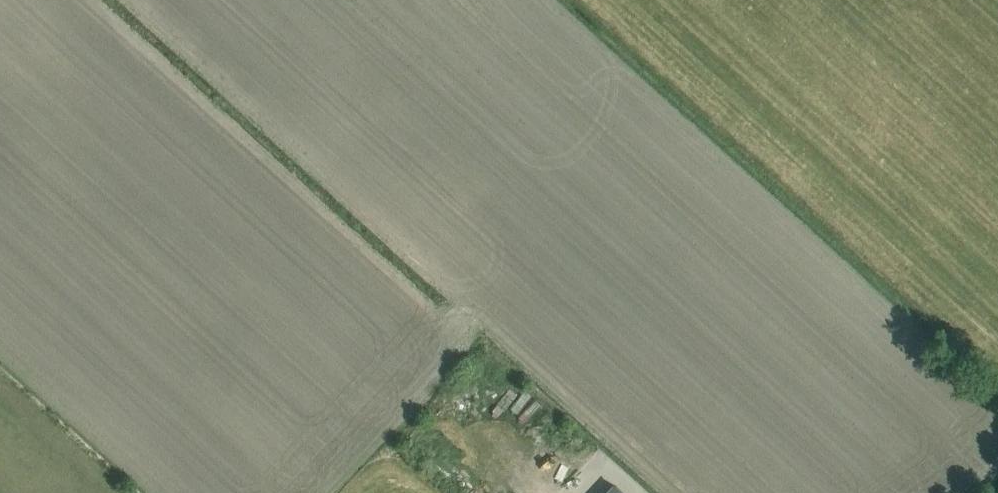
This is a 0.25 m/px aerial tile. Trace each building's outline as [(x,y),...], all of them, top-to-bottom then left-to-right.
[(615,481),(604,492),(627,492),(615,481)]
